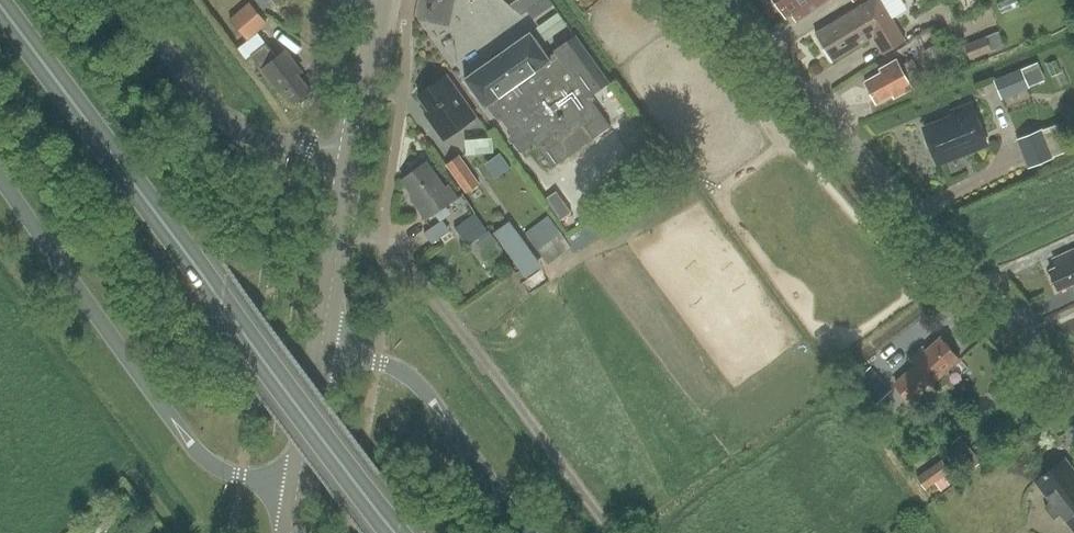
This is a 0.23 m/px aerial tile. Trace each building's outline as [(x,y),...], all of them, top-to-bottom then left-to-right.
[(527,10),(533,19),(553,5),(550,0),(522,0),(528,9),(527,10)] [(787,19),(791,16),(797,23),(830,0),(774,0),(787,19)] [(881,0),(873,0),(816,36),(833,63),(873,38),(884,56),(907,42),(881,0)] [(247,41),(268,23),(250,2),(229,19),(247,41)] [(559,12),(537,27),(546,41),(568,26),(559,12)] [(970,58),(1005,46),(999,30),(964,42),(970,58)] [(547,55),(531,33),(464,80),(485,110),(488,108),(496,120),(500,116),(512,133),(509,141),(511,144),(513,143),(521,154),(536,144),(553,168),(595,139),(588,128),(603,117),(590,98),(610,84),(576,35),(547,55)] [(266,44),(251,55),(276,93),(280,90),(291,106),(293,104),(298,105),(305,100),(306,95),(308,93),(294,72),(297,70),(285,52),(276,58),(266,44)] [(900,61),(881,71),(882,74),(865,83),(877,104),(893,96),(894,99),(925,83),(913,60),(903,66),(900,61)] [(1030,91),(1022,71),(1021,71),(994,82),(1002,102),(1030,91)] [(432,125),(444,141),(477,118),(447,76),(418,96),(437,122),(432,125)] [(923,125),(926,130),(940,164),(989,144),(972,105),(971,102),(951,111),(952,113),(923,125)] [(1054,160),(1042,131),(1015,142),(1027,171),(1054,160)] [(479,187),(458,158),(445,167),(465,196),(479,187)] [(403,182),(414,197),(411,199),(428,222),(458,200),(448,187),(445,188),(427,164),(403,182)] [(480,267),(501,252),(475,216),(472,218),(454,231),(480,267)] [(526,235),(548,265),(572,248),(566,241),(549,218),(526,235)] [(542,270),(520,239),(510,226),(494,238),(521,274),(517,277),(522,284),(542,270)] [(1049,273),(1058,292),(1073,284),(1073,252),(1053,261),(1057,270),(1049,273)] [(909,401),(929,383),(931,386),(961,360),(942,338),(927,352),(924,348),(910,361),(916,368),(896,386),(909,401)] [(892,392),(872,369),(851,388),(871,411),(892,392)] [(1065,460),(1035,484),(1073,532),(1073,472),(1065,460)] [(915,479),(924,492),(948,475),(939,462),(915,479)] [(924,492),(929,499),(953,482),(948,475),(924,492)]
